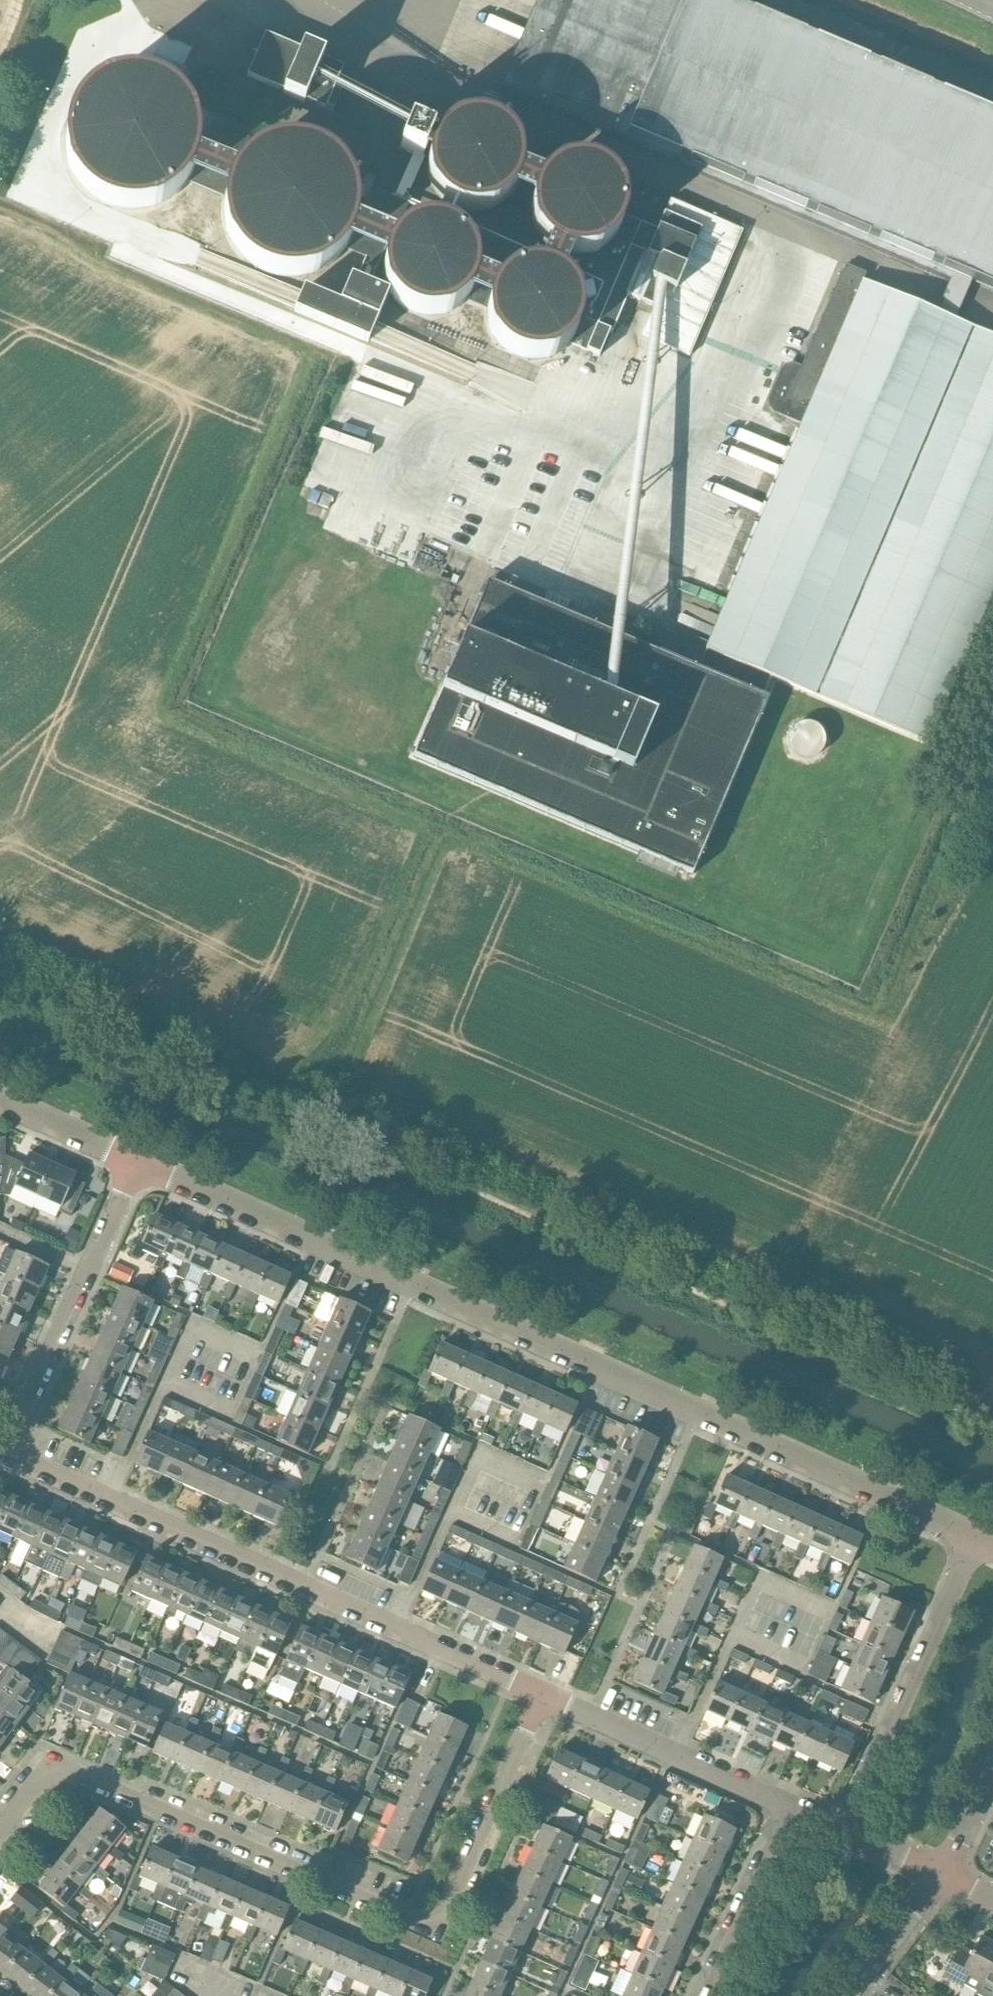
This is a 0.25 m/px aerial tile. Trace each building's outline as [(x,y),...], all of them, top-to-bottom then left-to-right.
[(500,90),(619,141),(949,281),(945,290),(936,312),(955,320),(964,298),(972,279),(992,288),(992,116),(719,0),(538,0),(500,90)] [(329,102),(343,68),(319,58),(300,50),(265,35),(248,77),(283,91),(302,99),(325,109),(329,102)] [(142,76),(125,75),(106,80),(89,91),(75,106),(67,124),(65,144),(68,164),(77,182),(92,196),(109,206),(129,210),(149,208),(165,201),(178,192),(189,179),(196,164),(200,147),(199,130),(194,114),(185,100),(173,89),(158,80),(142,76)] [(453,123),(441,132),(433,143),(428,157),(427,171),(431,185),(439,197),(449,207),(463,212),(477,214),(491,211),(504,204),(514,194),(518,187),(521,180),(523,170),(521,155),(516,142),(507,131),(495,123),(481,119),(467,119),(453,123)] [(192,174),(190,179),(225,192),(226,187),(229,181),(231,176),(234,170),(238,165),(250,139),(212,124),(197,164),(195,169),(192,174)] [(405,135),(399,150),(417,157),(421,158),(431,133),(409,125),(405,135)] [(321,150),(306,144),(289,143),(272,145),(256,152),(243,162),(232,175),(225,190),(222,207),(224,224),(229,240),(239,254),(251,265),(266,273),(283,277),(300,277),(316,272),(331,264),(343,252),(351,238),(354,231),(355,228),(356,221),(357,205),(354,188),(346,173),(335,160),(321,150)] [(571,162),(559,165),(548,171),(539,179),(533,190),(530,202),(530,214),(533,226),(539,237),(547,246),(558,252),(563,254),(569,256),(575,256),(578,256),(592,254),(604,248),(613,239),(620,228),(624,216),(624,203),(621,191),(615,181),(606,172),(595,165),(584,162),(571,162)] [(554,256),(551,267),(577,284),(584,318),(576,339),(574,345),(587,350),(600,355),(611,332),(613,332),(628,295),(654,307),(642,335),(654,340),(696,242),(701,229),(664,213),(669,199),(671,196),(638,182),(624,216),(623,220),(622,224),(621,228),(619,232),(617,235),(612,247),(590,261),(554,256)] [(351,238),(349,243),(370,251),(368,257),(381,262),(383,256),(385,256),(386,254),(388,247),(390,243),(393,240),(393,239),(409,204),(370,189),(357,219),(356,221),(355,228),(354,231),(351,238)] [(679,281),(654,340),(689,355),(732,257),(743,231),(669,199),(664,213),(701,229),(696,242),(679,281)] [(508,207),(466,224),(482,266),(502,273),(542,255),(528,216),(508,207)] [(384,277),(388,288),(394,298),(403,306),(414,312),(425,315),(437,315),(448,312),(458,306),(467,298),(470,293),(472,289),(474,286),(475,282),(476,278),(477,276),(477,264),(475,253),(470,242),(462,233),(453,227),(442,222),(430,221),(418,223),(407,227),(398,234),(393,240),(390,243),(386,254),(385,256),(383,266),(384,277)] [(862,280),(865,271),(845,264),(800,368),(793,365),(787,366),(780,370),(767,402),(769,409),(773,415),(800,426),(705,648),(707,650),(700,670),(489,581),(443,687),(413,756),(692,874),(767,699),(764,697),(772,677),(814,695),(927,743),(992,588),(992,336),(971,326),(955,320),(936,312),(862,280)] [(512,354),(521,357),(531,359),(541,359),(551,356),(560,352),(568,346),(572,341),(578,330),(581,318),(581,306),(578,294),(572,284),(563,275),(552,269),(542,266),(532,266),(522,267),(513,271),(504,276),(500,281),(497,285),(494,289),(492,293),(491,295),(491,297),(489,302),(488,306),(488,312),(488,322),(492,332),(497,340),(503,348),(512,354)] [(304,289),(295,311),(306,316),(369,342),(388,295),(371,287),(368,286),(373,274),(363,269),(361,268),(356,281),(351,279),(342,305),(306,290),(304,289)] [(470,293),(467,298),(488,306),(489,302),(491,297),(491,295),(492,293),(494,289),(497,285),(477,276),(476,278),(475,282),(474,286),(472,289),(470,293)] [(802,768),(811,769),(818,766),(825,761),(829,754),(832,746),(831,738),(828,731),(823,725),(815,721),(807,719),(799,720),(792,724),(786,730),(783,737),(782,745),(784,754),(788,760),(795,766),(802,768)] [(0,1193),(0,1195),(11,1197),(15,1186),(37,1197),(52,1164),(29,1154),(24,1164),(5,1156),(3,1173),(0,1193)] [(52,1164),(37,1197),(60,1207),(58,1212),(71,1217),(77,1203),(80,1195),(85,1184),(74,1180),(76,1175),(52,1164)] [(80,1195),(77,1203),(84,1207),(87,1198),(80,1195)] [(164,1253),(176,1225),(154,1215),(148,1230),(144,1228),(132,1256),(139,1259),(143,1251),(158,1258),(161,1252),(164,1253)] [(13,1218),(9,1227),(21,1232),(25,1224),(13,1218)] [(186,1263),(199,1235),(176,1225),(164,1253),(161,1252),(158,1258),(154,1266),(158,1268),(161,1269),(168,1255),(183,1262),(186,1263)] [(69,1228),(61,1247),(73,1253),(82,1234),(69,1228)] [(209,1273),(222,1245),(199,1235),(186,1263),(183,1262),(177,1276),(181,1278),(184,1279),(190,1265),(206,1272),(209,1273)] [(232,1283),(244,1255),(222,1245),(209,1273),(206,1272),(199,1286),(203,1288),(206,1290),(213,1275),(229,1282),(232,1283)] [(5,1274),(6,1273),(37,1287),(47,1265),(15,1252),(6,1248),(0,1260),(0,1272),(5,1274)] [(254,1294),(267,1266),(244,1255),(232,1283),(229,1282),(222,1297),(225,1298),(229,1300),(236,1285),(251,1292),(254,1294)] [(114,1263),(108,1275),(128,1283),(133,1271),(114,1263)] [(254,1294),(251,1292),(245,1307),(248,1308),(252,1310),(258,1295),(279,1304),(291,1276),(267,1266),(254,1294)] [(0,1287),(0,1299),(27,1311),(37,1287),(6,1273),(5,1274),(0,1287)] [(286,1304),(294,1307),(297,1309),(307,1285),(296,1280),(286,1304)] [(152,1284),(148,1292),(156,1296),(160,1288),(152,1284)] [(111,1313),(143,1327),(153,1302),(122,1288),(111,1313)] [(172,1294),(169,1302),(178,1306),(182,1298),(172,1294)] [(27,1311),(0,1299),(0,1327),(17,1334),(27,1311)] [(339,1301),(329,1323),(360,1337),(370,1313),(340,1300),(339,1301)] [(283,1331),(294,1307),(286,1304),(275,1328),(283,1331)] [(132,1349),(143,1327),(111,1313),(101,1335),(132,1349)] [(167,1337),(175,1341),(186,1317),(177,1313),(167,1337)] [(349,1360),(360,1337),(329,1323),(319,1347),(349,1360)] [(17,1334),(0,1327),(0,1354),(7,1357),(17,1334)] [(273,1355),(283,1331),(275,1328),(265,1351),(273,1355)] [(122,1373),(132,1349),(101,1335),(90,1359),(122,1373)] [(164,1364),(175,1341),(167,1337),(156,1360),(164,1364)] [(450,1383),(464,1354),(441,1344),(428,1371),(424,1370),(418,1385),(425,1389),(431,1374),(447,1381),(450,1383)] [(339,1384),(349,1360),(319,1347),(308,1370),(339,1384)] [(265,1351),(255,1375),(262,1378),(273,1355),(265,1351)] [(473,1393),(486,1364),(464,1354),(450,1383),(447,1381),(440,1395),(443,1397),(448,1399),(454,1384),(469,1391),(473,1393)] [(111,1396),(122,1373),(90,1359),(80,1382),(111,1396)] [(154,1388),(164,1364),(156,1360),(146,1384),(154,1388)] [(496,1403),(509,1374),(486,1364),(473,1393),(469,1391),(463,1405),(466,1407),(470,1409),(477,1395),(492,1401),(496,1403)] [(329,1407),(339,1384),(308,1370),(297,1393),(297,1394),(329,1407)] [(519,1413),(532,1385),(509,1374),(496,1403),(492,1401),(486,1416),(489,1417),(493,1419),(500,1405),(514,1412),(515,1411),(519,1413)] [(255,1375),(244,1398),(249,1400),(252,1401),(262,1378),(255,1375)] [(101,1419),(111,1396),(80,1382),(69,1405),(101,1419)] [(143,1411),(154,1388),(146,1384),(135,1407),(143,1411)] [(542,1424),(555,1395),(532,1385),(519,1413),(515,1411),(514,1412),(508,1426),(511,1427),(516,1429),(522,1415),(537,1422),(542,1424)] [(297,1394),(297,1393),(288,1389),(277,1413),(287,1417),(318,1431),(329,1407),(297,1394)] [(542,1424),(537,1422),(531,1436),(534,1437),(539,1439),(545,1425),(565,1434),(577,1405),(555,1395),(542,1424)] [(184,1415),(188,1407),(165,1397),(161,1405),(184,1415)] [(244,1398),(234,1421),(242,1425),(246,1415),(252,1401),(249,1400),(244,1398)] [(132,1415),(125,1430),(133,1434),(143,1411),(135,1407),(129,1404),(125,1413),(132,1415)] [(90,1444),(101,1419),(69,1405),(59,1430),(90,1444)] [(207,1426),(211,1418),(188,1407),(184,1415),(207,1426)] [(583,1407),(573,1431),(581,1435),(584,1436),(595,1412),(583,1407)] [(398,1441),(430,1455),(440,1431),(408,1416),(398,1441)] [(308,1454),(318,1431),(287,1417),(276,1441),(308,1454)] [(231,1436),(234,1429),(211,1418),(207,1426),(231,1436)] [(626,1427),(616,1451),(648,1465),(658,1441),(626,1427)] [(122,1429),(111,1453),(122,1458),(133,1434),(125,1430),(125,1431),(122,1429)] [(255,1447),(258,1439),(234,1429),(231,1436),(255,1447)] [(572,1432),(562,1455),(570,1459),(580,1436),(581,1435),(573,1431),(572,1432)] [(158,1474),(173,1443),(149,1432),(135,1463),(158,1474)] [(483,1434),(480,1441),(491,1446),(494,1439),(483,1434)] [(278,1457),(281,1449),(258,1439),(255,1447),(278,1457)] [(419,1478),(430,1455),(398,1441),(387,1464),(419,1478)] [(464,1441),(456,1458),(465,1462),(472,1444),(464,1441)] [(182,1484),(196,1453),(173,1443),(158,1474),(182,1484)] [(281,1449),(278,1457),(285,1460),(296,1466),(300,1458),(281,1449)] [(615,1452),(605,1475),(615,1479),(637,1489),(647,1466),(648,1465),(616,1451),(615,1452)] [(205,1495),(219,1463),(196,1453),(182,1484),(205,1495)] [(560,1482),(570,1459),(562,1455),(551,1479),(560,1482)] [(228,1505),(242,1474),(219,1463),(205,1495),(228,1505)] [(409,1502),(419,1478),(387,1464),(377,1488),(409,1502)] [(451,1492),(461,1469),(453,1465),(442,1489),(451,1492)] [(252,1515),(266,1484),(242,1474),(228,1505),(252,1515)] [(626,1512),(637,1489),(605,1475),(595,1498),(626,1512)] [(710,1502),(703,1517),(711,1520),(717,1507),(732,1513),(736,1515),(749,1486),(726,1476),(714,1503),(710,1502)] [(549,1506),(560,1482),(551,1479),(541,1502),(549,1506)] [(266,1484),(252,1515),(266,1522),(276,1527),(290,1495),(266,1484)] [(732,1513),(726,1527),(730,1529),(733,1531),(740,1517),(754,1523),(759,1525),(772,1496),(749,1486),(736,1515),(732,1513)] [(398,1525),(409,1502),(377,1488),(366,1511),(398,1525)] [(442,1489),(435,1505),(444,1509),(451,1492),(442,1489)] [(11,1496),(0,1491),(0,1520),(11,1496)] [(29,1504),(11,1496),(0,1521),(0,1532),(14,1538),(29,1504)] [(781,1535),(794,1507),(772,1496),(759,1525),(754,1523),(748,1537),(756,1541),(762,1527),(777,1533),(781,1535)] [(616,1536),(626,1512),(595,1498),(584,1522),(616,1536)] [(539,1529),(549,1506),(541,1502),(530,1525),(539,1529)] [(14,1538),(31,1546),(46,1512),(29,1504),(14,1538)] [(804,1545),(818,1517),(794,1507),(781,1535),(777,1533),(771,1548),(778,1551),(785,1537),(800,1543),(804,1545)] [(388,1548),(398,1525),(366,1511),(356,1534),(388,1548)] [(31,1546),(24,1561),(42,1570),(49,1554),(64,1520),(46,1512),(31,1546)] [(827,1556),(841,1527),(818,1517),(804,1545),(800,1543),(794,1558),(801,1561),(808,1547),(822,1554),(827,1556)] [(429,1519),(422,1535),(430,1539),(437,1523),(429,1519)] [(49,1554),(42,1570),(60,1578),(82,1528),(64,1520),(49,1554)] [(605,1559),(616,1536),(584,1522),(574,1545),(605,1559)] [(451,1525),(448,1533),(470,1543),(474,1535),(451,1525)] [(529,1553),(539,1529),(530,1525),(520,1549),(529,1553)] [(827,1556),(822,1554),(816,1568),(824,1571),(830,1557),(850,1566),(863,1537),(841,1527),(827,1556)] [(82,1528),(60,1578),(68,1582),(75,1566),(84,1570),(100,1536),(82,1528)] [(377,1572),(388,1548),(356,1534),(345,1558),(377,1572)] [(411,1558),(420,1562),(430,1539),(422,1535),(411,1558)] [(474,1535),(470,1543),(472,1544),(495,1554),(498,1546),(476,1536),(474,1535)] [(84,1570),(80,1579),(98,1588),(102,1578),(117,1544),(100,1536),(84,1570)] [(117,1544),(102,1578),(121,1586),(129,1568),(136,1552),(117,1544)] [(595,1583),(605,1559),(574,1545),(563,1568),(595,1583)] [(518,1565),(522,1556),(498,1546),(495,1554),(518,1565)] [(714,1582),(712,1586),(726,1593),(729,1585),(715,1579),(724,1559),(695,1546),(684,1569),(714,1582)] [(399,1553),(393,1566),(402,1570),(408,1557),(405,1556),(399,1553)] [(541,1575),(545,1567),(522,1556),(518,1565),(541,1575)] [(420,1562),(408,1557),(402,1570),(398,1580),(397,1581),(399,1582),(409,1586),(420,1562)] [(150,1600),(166,1566),(147,1558),(140,1573),(132,1591),(150,1600)] [(446,1602),(460,1570),(436,1560),(422,1592),(446,1602)] [(168,1607),(183,1574),(166,1566),(150,1600),(168,1607)] [(565,1586),(568,1577),(545,1567),(541,1575),(565,1586)] [(705,1601),(712,1586),(714,1582),(684,1569),(674,1592),(703,1605),(701,1609),(716,1615),(719,1608),(705,1601)] [(469,1613),(483,1581),(460,1570),(446,1602),(469,1613)] [(168,1607),(165,1614),(174,1618),(177,1611),(186,1615),(201,1582),(183,1574),(168,1607)] [(14,1584),(2,1575),(0,1577),(0,1585),(8,1592),(14,1584)] [(568,1577),(565,1586),(589,1597),(593,1588),(568,1577)] [(492,1623),(506,1591),(483,1581),(469,1613),(492,1623)] [(201,1582),(186,1615),(202,1623),(217,1589),(213,1587),(201,1582)] [(14,1584),(8,1592),(20,1601),(26,1593),(14,1584)] [(217,1589),(202,1623),(203,1623),(222,1632),(223,1629),(237,1598),(217,1589)] [(846,1610),(854,1593),(846,1590),(838,1607),(846,1610)] [(515,1634),(530,1602),(506,1591),(492,1623),(515,1634)] [(695,1624),(701,1609),(703,1605),(674,1592),(664,1615),(693,1628),(691,1631),(706,1638),(709,1630),(695,1624)] [(222,1632),(219,1638),(235,1646),(238,1639),(240,1639),(255,1606),(237,1598),(222,1632)] [(871,1621),(904,1636),(915,1613),(882,1598),(871,1621)] [(43,1615),(47,1607),(34,1599),(29,1608),(43,1615)] [(47,1607),(43,1615),(57,1622),(61,1614),(59,1613),(62,1605),(51,1600),(47,1607)] [(539,1644),(553,1612),(530,1602),(515,1634),(539,1644)] [(553,1612),(539,1644),(563,1655),(569,1641),(577,1623),(580,1616),(577,1611),(572,1607),(568,1605),(562,1604),(556,1605),(553,1612)] [(257,1647),(273,1614),(255,1606),(240,1639),(257,1647)] [(71,1607),(63,1625),(64,1625),(64,1626),(78,1632),(79,1632),(83,1623),(82,1623),(85,1613),(71,1607)] [(836,1632),(843,1616),(836,1613),(829,1629),(836,1632)] [(257,1647),(251,1662),(269,1670),(276,1655),(291,1622),(273,1614),(257,1647)] [(684,1647),(691,1631),(693,1628),(664,1615),(654,1637),(683,1650),(681,1654),(695,1660),(698,1653),(684,1647)] [(894,1659),(904,1636),(871,1621),(861,1644),(894,1659)] [(83,1623),(79,1632),(87,1635),(93,1638),(96,1629),(83,1623)] [(302,1626),(280,1675),(298,1683),(305,1669),(320,1634),(321,1632),(315,1630),(315,1632),(306,1628),(302,1626)] [(61,1631),(56,1643),(79,1653),(80,1650),(84,1641),(61,1631)] [(13,1639),(3,1632),(0,1636),(0,1655),(13,1639)] [(320,1634),(305,1669),(322,1676),(338,1642),(338,1640),(333,1638),(332,1640),(320,1634)] [(818,1652),(826,1656),(829,1657),(837,1640),(825,1636),(818,1652)] [(674,1669),(681,1654),(683,1650),(654,1637),(644,1660),(672,1673),(671,1677),(685,1683),(688,1675),(674,1669)] [(126,1653),(130,1644),(116,1638),(112,1647),(126,1653)] [(22,1646),(13,1639),(0,1655),(0,1661),(6,1666),(22,1646)] [(84,1641),(80,1650),(94,1656),(98,1648),(84,1641)] [(338,1642),(322,1676),(340,1684),(356,1650),(356,1648),(351,1646),(350,1648),(338,1642)] [(56,1643),(51,1654),(74,1664),(79,1653),(56,1643)] [(130,1644),(126,1653),(141,1659),(145,1650),(130,1644)] [(884,1682),(894,1659),(861,1644),(851,1667),(884,1682)] [(22,1646),(6,1666),(16,1673),(32,1653),(22,1646)] [(746,1664),(749,1657),(732,1649),(729,1657),(746,1664)] [(359,1693),(374,1658),(373,1658),(374,1656),(369,1654),(368,1656),(356,1650),(341,1685),(359,1693)] [(117,1666),(121,1657),(106,1651),(103,1660),(117,1666)] [(815,1678),(826,1656),(818,1652),(808,1675),(815,1678)] [(32,1653),(16,1673),(26,1681),(37,1666),(41,1661),(32,1653)] [(162,1668),(166,1659),(152,1653),(148,1662),(162,1668)] [(51,1654),(47,1664),(70,1674),(74,1664),(51,1654)] [(121,1657),(117,1666),(131,1672),(135,1663),(121,1657)] [(374,1658),(358,1692),(375,1700),(391,1666),(392,1664),(387,1662),(386,1663),(374,1658)] [(166,1659),(162,1668),(176,1675),(180,1665),(166,1659)] [(755,1660),(752,1667),(768,1674),(771,1667),(755,1659),(755,1660)] [(664,1692),(671,1677),(672,1673),(644,1660),(633,1683),(661,1695),(659,1699),(675,1706),(678,1698),(664,1692)] [(0,1674),(0,1688),(29,1710),(42,1693),(26,1681),(16,1673),(12,1670),(6,1666),(0,1674)] [(391,1666),(375,1700),(391,1707),(395,1709),(396,1707),(410,1674),(409,1674),(410,1672),(404,1669),(403,1671),(391,1666)] [(153,1682),(157,1673),(142,1667),(138,1676),(153,1682)] [(873,1704),(884,1682),(851,1667),(840,1690),(873,1704)] [(198,1684),(202,1675),(188,1669),(184,1678),(198,1684)] [(778,1669),(774,1677),(777,1679),(791,1685),(794,1678),(794,1677),(778,1670),(778,1669)] [(202,1675),(198,1684),(212,1690),(215,1684),(217,1681),(219,1676),(205,1670),(202,1675)] [(157,1673),(153,1682),(167,1688),(171,1679),(157,1673)] [(71,1674),(55,1708),(56,1709),(74,1717),(78,1707),(89,1682),(71,1674)] [(222,1687),(220,1693),(234,1699),(238,1690),(242,1682),(234,1678),(230,1687),(223,1684),(222,1687)] [(76,1713),(74,1717),(92,1724),(93,1725),(107,1690),(110,1684),(109,1684),(101,1680),(98,1686),(89,1682),(78,1707),(76,1713)] [(814,1695),(817,1688),(800,1680),(797,1687),(814,1695)] [(727,1721),(740,1692),(717,1682),(704,1711),(727,1721)] [(16,1726),(29,1710),(0,1688),(0,1714),(16,1726)] [(107,1690),(93,1725),(110,1732),(121,1707),(125,1698),(107,1690)] [(238,1690),(234,1699),(248,1706),(252,1697),(252,1696),(239,1691),(238,1690)] [(836,1705),(839,1698),(840,1698),(823,1690),(820,1698),(836,1705)] [(750,1731),(762,1703),(740,1692),(727,1721),(750,1731)] [(143,1705),(125,1698),(110,1732),(128,1740),(143,1705)] [(406,1698),(395,1722),(409,1729),(420,1706),(420,1705),(406,1698)] [(863,1724),(869,1712),(869,1711),(845,1700),(840,1713),(863,1724)] [(774,1742),(786,1713),(762,1703),(750,1731),(774,1742)] [(143,1705),(128,1740),(147,1748),(154,1731),(162,1713),(143,1705)] [(271,1707),(268,1714),(281,1720),(285,1711),(277,1707),(272,1705),(271,1707)] [(285,1711),(281,1720),(296,1727),(296,1726),(300,1718),(286,1711),(285,1711)] [(796,1752),(808,1723),(786,1713),(774,1742),(796,1752)] [(5,1741),(16,1726),(0,1714),(0,1737),(5,1741)] [(438,1714),(428,1736),(457,1749),(467,1727),(438,1714)] [(165,1724),(152,1753),(177,1764),(189,1735),(193,1736),(199,1721),(191,1718),(185,1733),(165,1724)] [(304,1729),(303,1730),(306,1731),(318,1736),(322,1727),(308,1721),(304,1729)] [(348,1723),(343,1737),(352,1740),(357,1742),(363,1729),(348,1723)] [(808,1723),(796,1752),(818,1762),(831,1734),(808,1723)] [(276,1724),(272,1732),(281,1736),(284,1727),(276,1724)] [(322,1727),(318,1736),(332,1742),(336,1733),(322,1727)] [(189,1735),(177,1764),(201,1774),(213,1745),(216,1746),(222,1731),(214,1728),(208,1743),(193,1736),(189,1735)] [(393,1728),(385,1745),(393,1748),(400,1732),(393,1728)] [(289,1734),(287,1738),(294,1741),(297,1734),(298,1733),(291,1730),(289,1734)] [(831,1734),(818,1762),(819,1762),(841,1773),(854,1744),(850,1743),(833,1734),(831,1734)] [(428,1736),(418,1760),(446,1773),(457,1749),(428,1736)] [(213,1745),(201,1774),(221,1783),(234,1754),(238,1756),(245,1741),(237,1737),(230,1752),(215,1746),(216,1746),(213,1745)] [(339,1745),(341,1746),(353,1751),(357,1742),(352,1740),(343,1737),(339,1745)] [(363,1739),(357,1753),(368,1758),(371,1759),(373,1760),(379,1747),(377,1746),(363,1739)] [(234,1754),(221,1783),(244,1792),(256,1764),(261,1766),(267,1751),(260,1747),(253,1762),(239,1756),(238,1756),(234,1754)] [(568,1789),(581,1761),(558,1750),(545,1779),(568,1789)] [(383,1751),(375,1767),(383,1771),(390,1755),(390,1754),(383,1751)] [(344,1755),(339,1765),(348,1769),(353,1759),(344,1755)] [(256,1764),(244,1792),(267,1803),(280,1774),(284,1776),(290,1761),(283,1758),(276,1772),(261,1766),(256,1764)] [(436,1795),(446,1773),(418,1760),(408,1783),(436,1795)] [(591,1800),(604,1771),(581,1761),(568,1789),(591,1800)] [(280,1774),(267,1803),(291,1813),(304,1783),(307,1784),(313,1770),(306,1767),(299,1782),(284,1776),(280,1774)] [(604,1771),(591,1800),(613,1810),(626,1781),(604,1771)] [(373,1794),(380,1777),(373,1774),(365,1790),(373,1794)] [(304,1783),(291,1813),(312,1822),(324,1793),(329,1796),(330,1794),(336,1780),(328,1777),(322,1791),(307,1784),(304,1783)] [(626,1781),(613,1810),(614,1810),(636,1820),(637,1821),(639,1815),(650,1792),(649,1791),(628,1782),(626,1781)] [(408,1783),(397,1807),(425,1819),(436,1795),(408,1783)] [(324,1793),(312,1822),(336,1832),(348,1804),(352,1805),(358,1790),(351,1787),(347,1796),(344,1794),(340,1796),(339,1798),(330,1794),(329,1796),(324,1793)] [(658,1824),(668,1800),(656,1795),(645,1818),(658,1824)] [(363,1816),(370,1800),(362,1796),(355,1813),(363,1816)] [(397,1807),(387,1828),(416,1841),(425,1819),(397,1807)] [(109,1849),(107,1852),(120,1862),(124,1856),(111,1846),(125,1828),(101,1809),(84,1830),(109,1849)] [(540,1809),(537,1816),(539,1817),(553,1824),(554,1823),(557,1816),(540,1809)] [(694,1840),(725,1854),(736,1830),(705,1816),(694,1840)] [(352,1840),(360,1823),(352,1819),(345,1836),(352,1840)] [(560,1826),(559,1826),(576,1834),(577,1833),(579,1827),(563,1819),(560,1826)] [(635,1840),(642,1843),(649,1827),(642,1824),(635,1840)] [(543,1825),(532,1850),(561,1862),(571,1840),(572,1838),(543,1825)] [(405,1864),(416,1841),(387,1828),(386,1831),(377,1851),(391,1857),(405,1864)] [(582,1836),(599,1844),(602,1836),(585,1829),(582,1836)] [(97,1866),(107,1852),(109,1849),(84,1830),(69,1849),(94,1869),(92,1872),(104,1882),(109,1875),(97,1866)] [(622,1855),(625,1847),(608,1839),(605,1847),(622,1855)] [(632,1866),(642,1843),(635,1840),(624,1863),(632,1866)] [(715,1876),(725,1854),(694,1840),(684,1862),(715,1876)] [(162,1886),(174,1857),(152,1848),(139,1875),(136,1874),(129,1889),(137,1893),(143,1878),(158,1885),(162,1886)] [(81,1885),(92,1872),(94,1869),(69,1849),(54,1869),(79,1889),(77,1891),(89,1901),(94,1895),(81,1885)] [(532,1850),(522,1871),(551,1884),(561,1862),(532,1850)] [(611,1878),(619,1860),(612,1856),(604,1874),(611,1878)] [(158,1885),(152,1900),(156,1901),(159,1903),(174,1909),(181,1894),(184,1896),(197,1867),(174,1857),(162,1886),(158,1885)] [(705,1899),(715,1876),(684,1862),(673,1885),(705,1899)] [(181,1894),(174,1909),(178,1911),(182,1912),(186,1903),(192,1905),(194,1900),(203,1904),(207,1906),(220,1877),(197,1867),(184,1896),(181,1894)] [(66,1905),(77,1891),(79,1889),(54,1869),(39,1889),(63,1907),(61,1910),(74,1920),(79,1915),(66,1905)] [(621,1888),(629,1872),(622,1869),(614,1885),(621,1888)] [(522,1871),(512,1895),(540,1907),(551,1884),(522,1871)] [(644,1883),(629,1876),(623,1889),(638,1896),(644,1883)] [(230,1916),(242,1887),(220,1877),(207,1906),(203,1904),(197,1919),(205,1923),(209,1914),(215,1916),(217,1910),(226,1914),(230,1916)] [(601,1880),(594,1896),(601,1899),(609,1883),(608,1883),(601,1880)] [(114,1884),(110,1894),(118,1898),(120,1893),(121,1891),(122,1890),(114,1884)] [(695,1921),(705,1899),(673,1885),(663,1907),(695,1921)] [(253,1926),(265,1897),(242,1887),(230,1916),(226,1914),(220,1929),(227,1932),(234,1918),(249,1924),(253,1926)] [(42,1905),(21,1889),(18,1893),(18,1892),(11,1901),(12,1902),(11,1903),(17,1908),(18,1907),(33,1918),(40,1909),(39,1909),(42,1905)] [(611,1911),(619,1894),(611,1891),(604,1908),(611,1911)] [(530,1930),(540,1907),(512,1895),(502,1917),(530,1930)] [(253,1926),(249,1924),(243,1939),(250,1942),(257,1927),(277,1936),(290,1908),(265,1897),(253,1926)] [(591,1902),(583,1918),(590,1922),(591,1922),(599,1905),(591,1902)] [(685,1944),(695,1921),(663,1907),(653,1930),(685,1944)] [(2,1977),(23,1950),(5,1936),(16,1921),(4,1912),(0,1917),(0,1976),(2,1977)] [(120,1913),(116,1923),(126,1927),(130,1917),(120,1913)] [(601,1934),(609,1918),(601,1914),(593,1930),(601,1934)] [(520,1952),(530,1930),(502,1917),(491,1940),(520,1952)] [(148,1921),(143,1934),(158,1940),(163,1928),(148,1921)] [(278,1947),(272,1963),(279,1966),(286,1951),(301,1958),(305,1959),(317,1930),(306,1926),(294,1921),(282,1949),(279,1947),(278,1947)] [(573,1941),(573,1942),(579,1945),(580,1944),(581,1945),(588,1928),(587,1928),(581,1924),(573,1941)] [(127,1937),(108,1929),(103,1936),(119,1948),(127,1937)] [(301,1958),(295,1972),(302,1976),(309,1962),(323,1968),(327,1970),(340,1940),(317,1930),(305,1959),(301,1958)] [(674,1967),(685,1944),(653,1930),(643,1952),(674,1967)] [(209,1936),(203,1950),(214,1954),(220,1940),(209,1936)] [(591,1957),(599,1940),(591,1937),(583,1953),(591,1957)] [(992,1964),(992,1944),(980,1937),(970,1956),(958,1949),(943,1977),(963,1988),(969,1977),(982,1984),(992,1964)] [(222,1964),(230,1945),(220,1940),(214,1954),(211,1960),(222,1964)] [(350,1979),(362,1950),(340,1940),(327,1970),(323,1968),(318,1983),(325,1985),(331,1972),(346,1978),(350,1979)] [(510,1975),(520,1952),(491,1940),(481,1962),(510,1975)] [(152,1945),(146,1959),(169,1969),(176,1955),(152,1945)] [(570,1948),(563,1964),(570,1967),(571,1967),(578,1951),(577,1950),(570,1948)] [(23,1950),(2,1977),(3,1978),(22,1993),(44,1966),(47,1968),(59,1954),(55,1951),(52,1949),(41,1963),(24,1950),(23,1950)] [(346,1978),(340,1992),(345,1994),(348,1995),(354,1982),(369,1988),(373,1989),(386,1960),(362,1950),(350,1979),(346,1978)] [(664,1989),(674,1967),(643,1952),(633,1975),(664,1989)] [(581,1961),(596,1967),(598,1962),(591,1958),(584,1955),(581,1961)] [(142,1958),(135,1967),(141,1971),(146,1959),(142,1958)] [(146,1959),(141,1971),(164,1981),(169,1969),(146,1959)] [(366,1995),(375,1995),(377,1991),(388,1995),(397,1995),(408,1970),(386,1960),(373,1989),(369,1988),(366,1995)] [(510,1975),(481,1962),(471,1985),(497,1995),(500,1995),(510,1975)] [(67,1983),(78,1969),(72,1964),(60,1978),(47,1968),(44,1966),(22,1993),(26,1995),(52,1995),(64,1981),(67,1983)] [(982,1984),(992,1991),(992,1964),(982,1984)] [(560,1989),(568,1973),(560,1969),(553,1986),(560,1989)] [(427,1993),(433,1981),(410,1971),(408,1970),(397,1995),(426,1995),(427,1993)] [(570,1985),(571,1985),(585,1991),(589,1983),(584,1975),(577,1971),(570,1985)] [(664,1989),(633,1975),(623,1995),(661,1995),(664,1989)] [(52,1995),(88,1995),(97,1983),(95,1981),(91,1979),(80,1993),(67,1983),(64,1981),(52,1995)] [(152,1995),(169,1995),(174,1989),(164,1981),(152,1995)] [(113,1995),(98,1984),(97,1983),(88,1995),(113,1995)] [(471,1985),(466,1995),(497,1995),(471,1985)]
